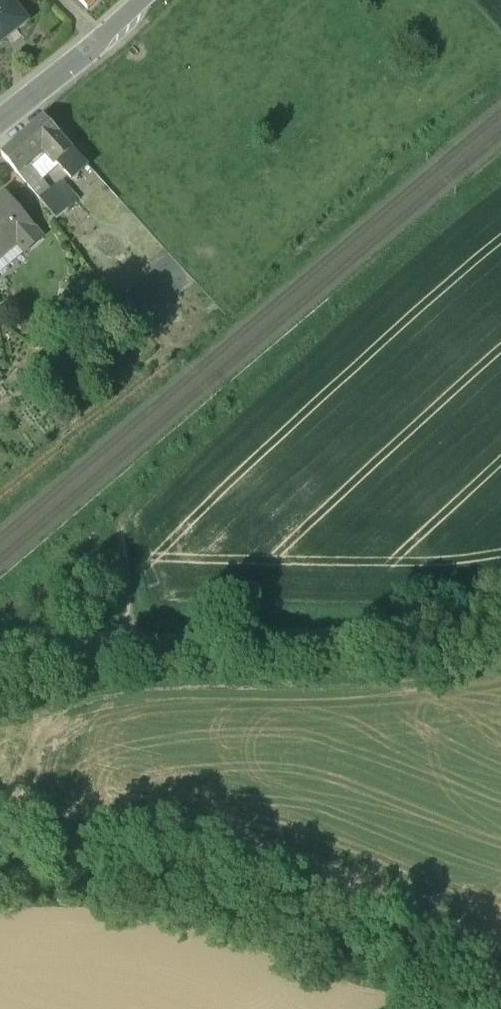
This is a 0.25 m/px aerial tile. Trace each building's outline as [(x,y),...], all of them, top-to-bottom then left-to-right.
[(10,0),(0,0),(0,42),(27,21),(10,0)] [(88,9),(97,0),(78,0),(88,9)] [(43,117),(16,142),(28,157),(35,151),(42,158),(47,153),(56,164),(73,149),(43,117)] [(28,157),(16,142),(2,154),(14,169),(28,157)] [(73,149),(56,164),(71,179),(87,165),(73,149)] [(55,185),(39,199),(56,219),(73,204),(55,185)] [(0,198),(0,255),(17,240),(25,250),(40,237),(4,195),(0,198)]
